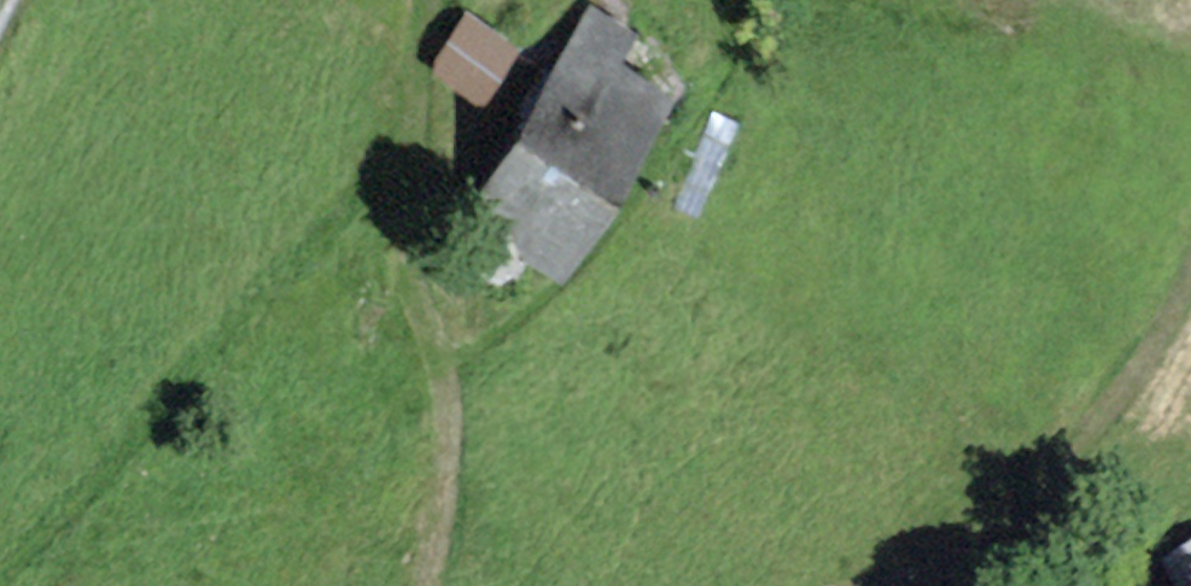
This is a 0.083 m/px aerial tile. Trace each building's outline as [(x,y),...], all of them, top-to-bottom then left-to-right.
[(499,101),(537,39),(479,4),(441,66),(499,101)] [(634,38),(577,7),(449,242),(558,301),(671,95),(618,67),(634,38)] [(1165,573),(1170,585),(1190,585),(1190,563),(1165,573)]
